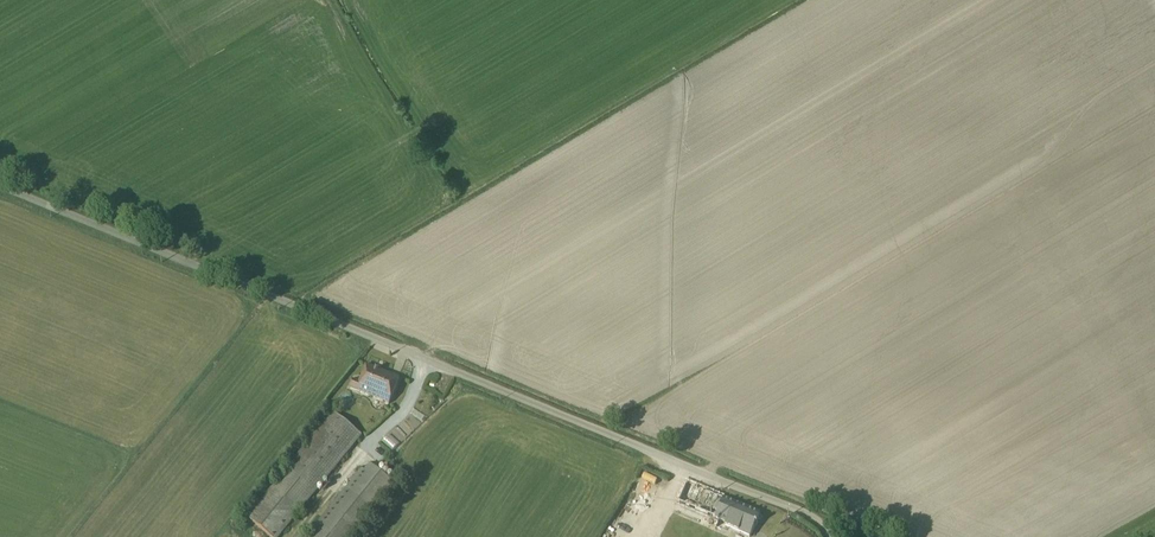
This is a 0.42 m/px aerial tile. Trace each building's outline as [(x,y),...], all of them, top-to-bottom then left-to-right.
[(352,377),(347,390),(392,406),(401,379),(365,366),(360,380),(352,377)] [(247,518),(270,536),(278,536),(361,435),(334,413),(247,518)] [(366,461),(306,536),(353,536),(395,484),(366,461)] [(688,485),(666,536),(675,536),(683,517),(690,520),(693,514),(748,536),(752,536),(761,516),(688,485)]
